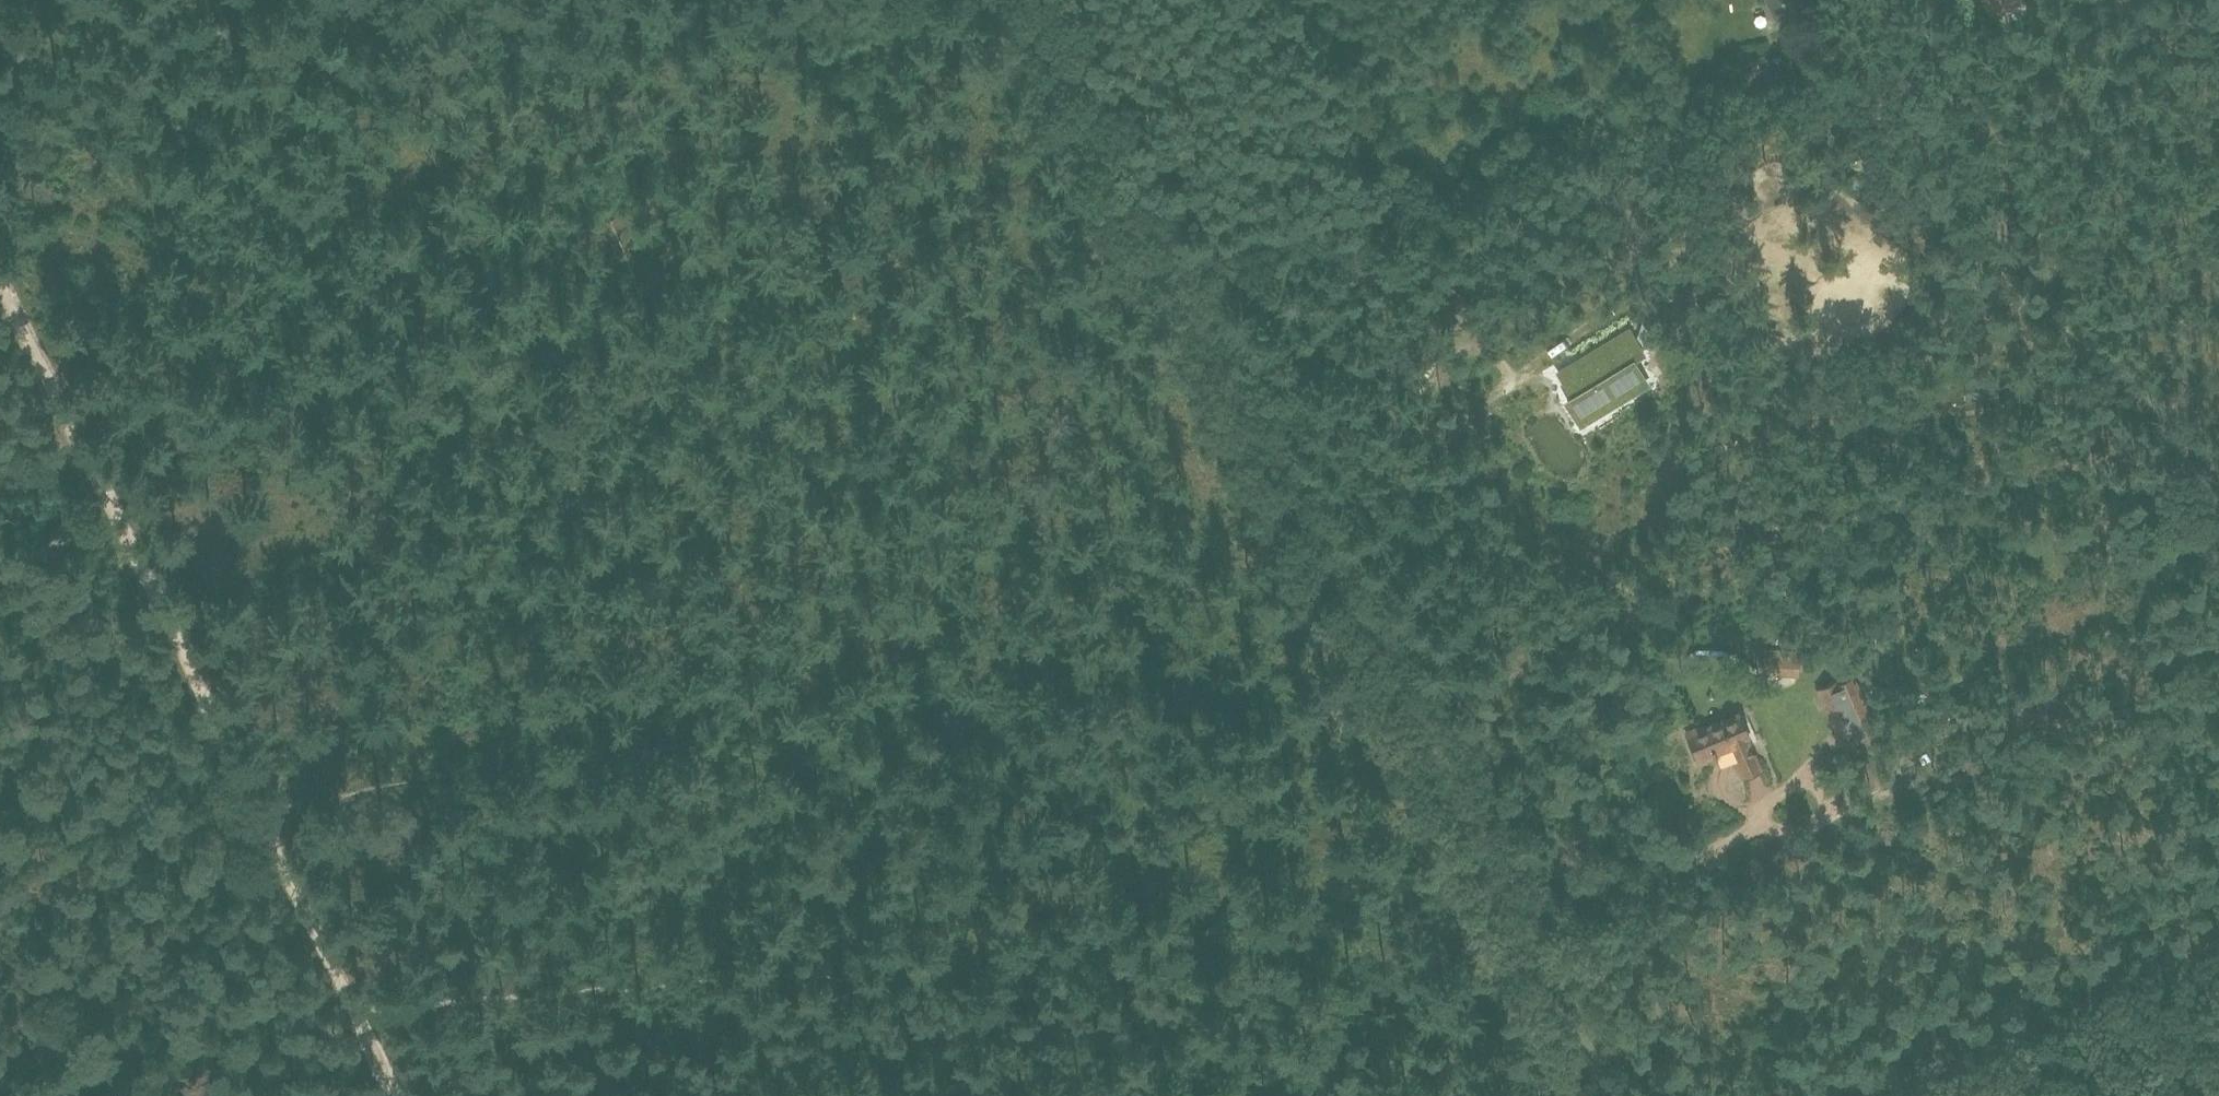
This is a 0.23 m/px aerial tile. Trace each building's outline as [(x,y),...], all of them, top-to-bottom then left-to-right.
[(1808,0),(1766,0),(1775,18),(1809,1),(1808,0)] [(2021,5),(2019,0),(1983,0),(1987,15),(2021,5)] [(1621,377),(1617,371),(1636,359),(1636,360),(1643,356),(1628,332),(1567,370),(1576,385),(1577,385),(1580,390),(1573,395),(1578,403),(1579,403),(1588,417),(1601,409),(1602,410),(1616,401),(1616,400),(1629,392),(1621,378),(1621,377)] [(1861,712),(1849,683),(1838,687),(1837,684),(1820,691),(1834,724),(1844,746),(1859,739),(1861,744),(1878,737),(1871,720),(1865,722),(1861,712)] [(1741,724),(1737,716),(1703,730),(1701,725),(1687,731),(1700,761),(1717,754),(1715,749),(1730,742),(1744,775),(1760,768),(1747,737),(1750,736),(1744,723),(1741,724)]
